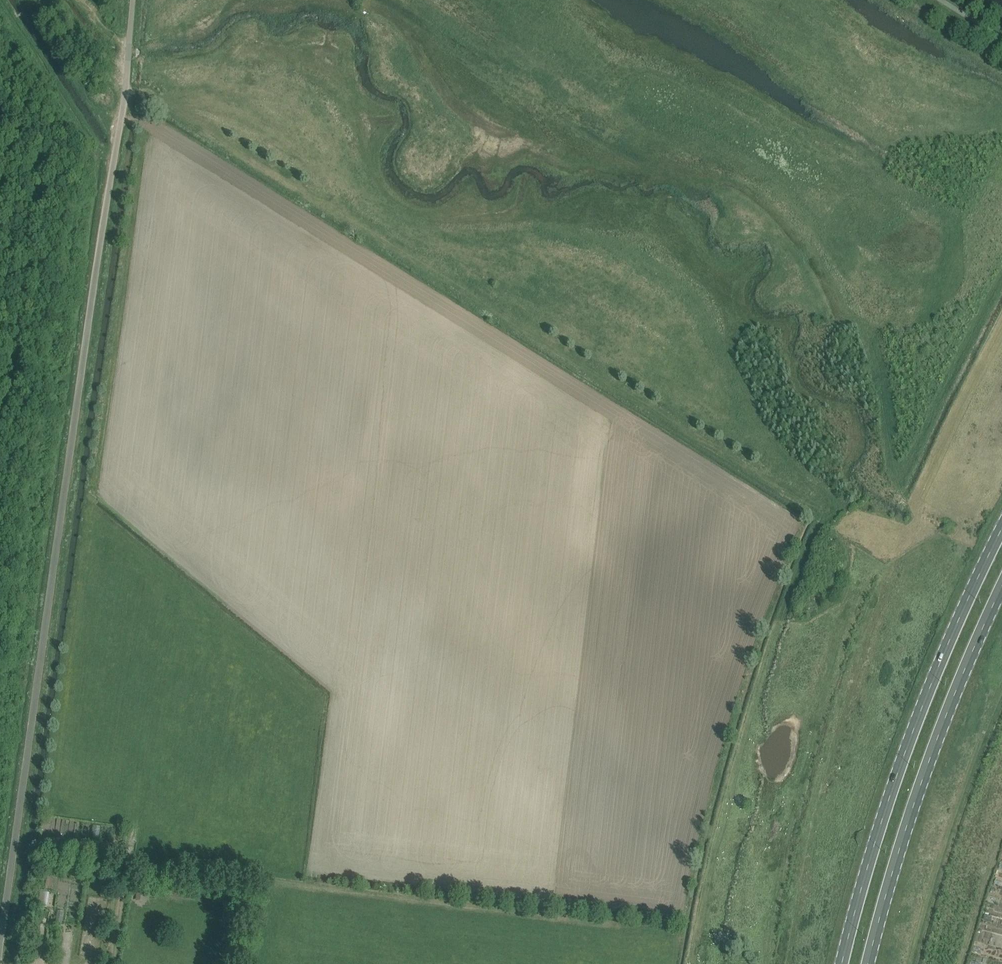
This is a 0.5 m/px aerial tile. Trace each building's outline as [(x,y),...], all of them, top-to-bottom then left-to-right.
[(86,848),(86,853),(89,853),(96,854),(97,845),(90,844),(90,848),(86,848)] [(112,878),(110,887),(118,888),(119,879),(112,878)]
